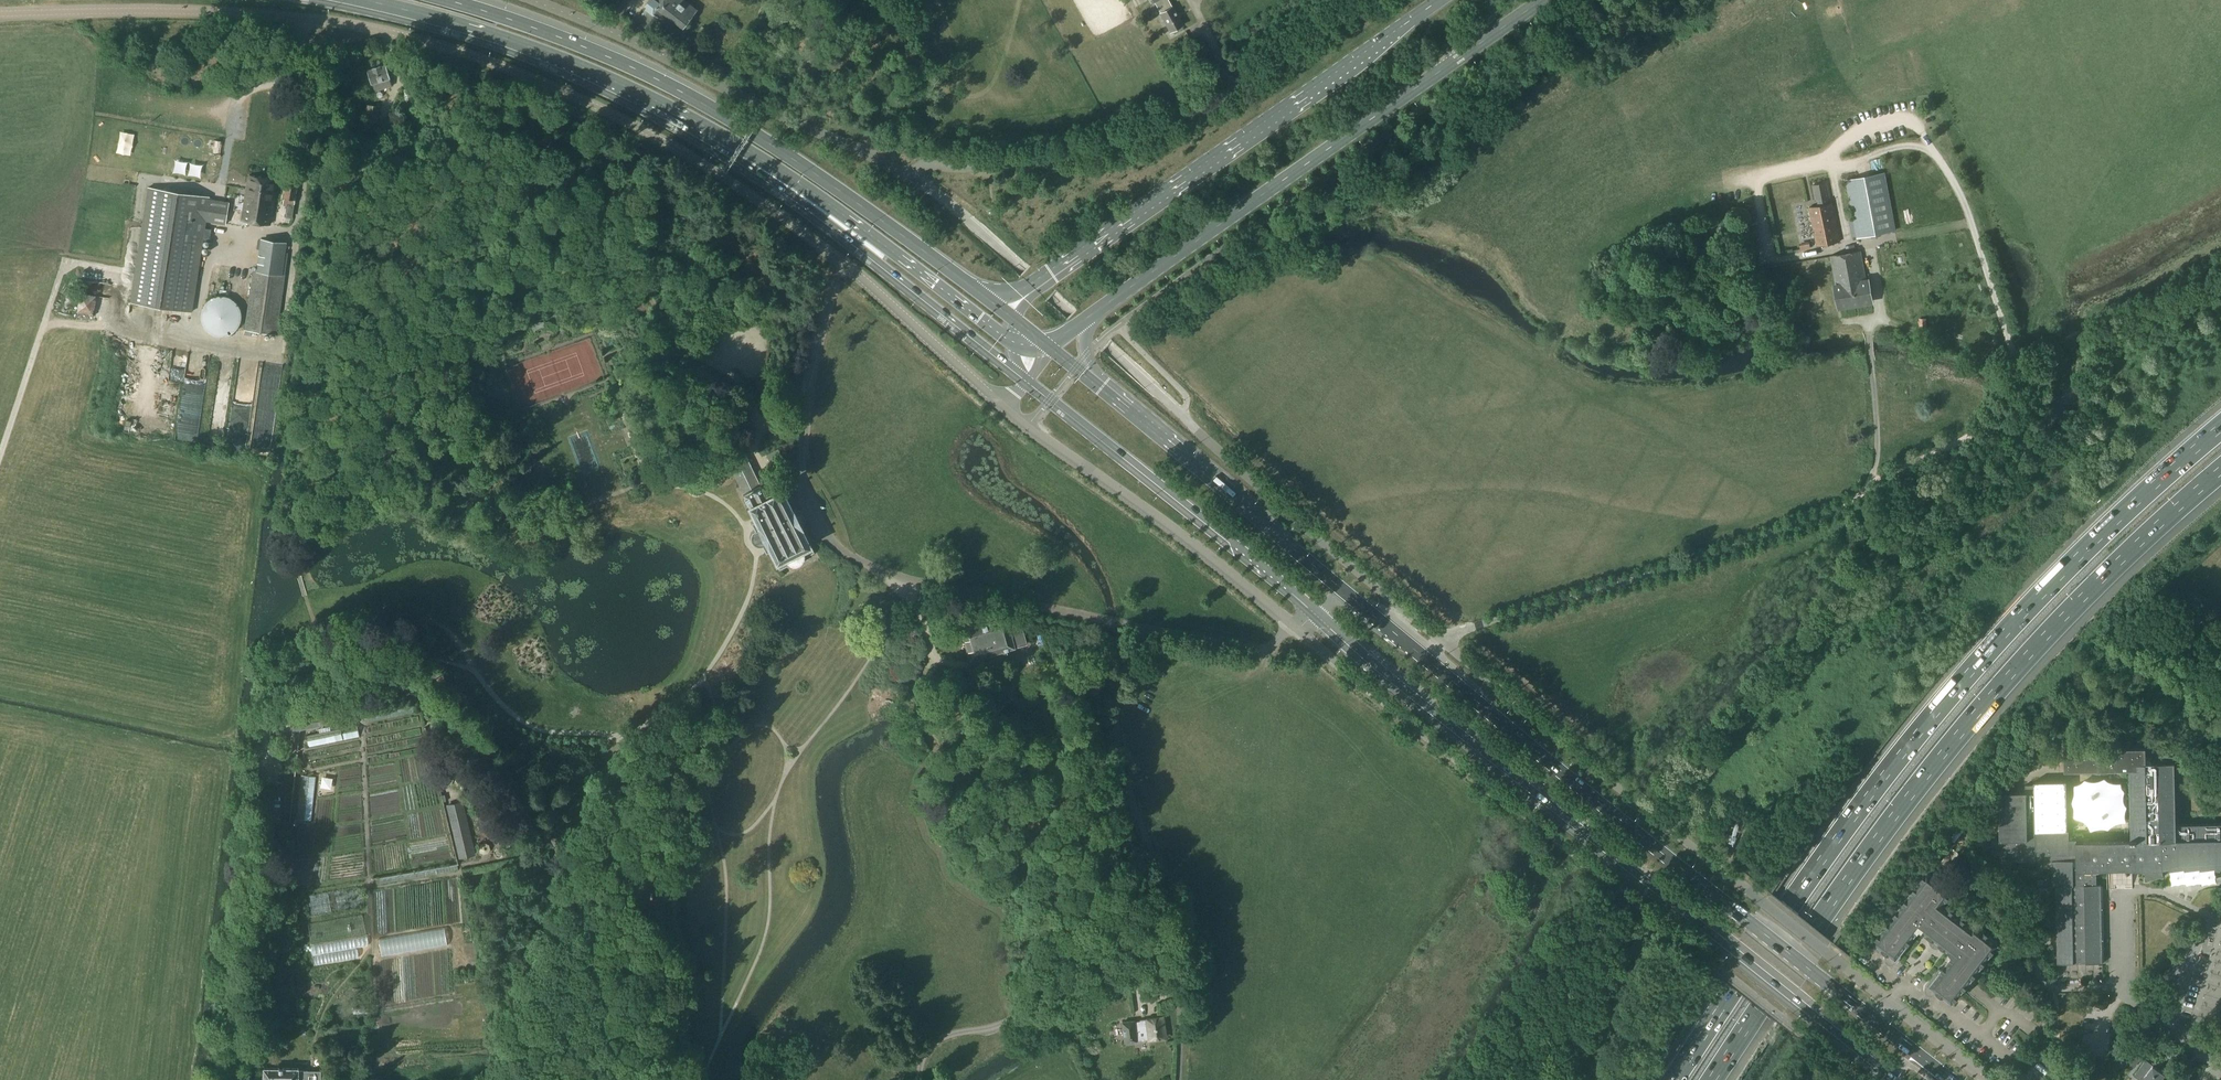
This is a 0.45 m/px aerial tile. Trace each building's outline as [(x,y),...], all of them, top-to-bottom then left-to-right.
[(650,27),(651,25),(655,28),(662,19),(660,17),(664,12),(683,27),(697,9),(686,0),(649,0),(646,4),(648,6),(646,8),(648,9),(642,18),(645,20),(643,22),(650,27)] [(1161,13),(1160,13),(1171,32),(1183,25),(1173,6),(1172,6),(1169,0),(1153,0),(1155,4),(1156,3),(1161,13)] [(368,70),(372,84),(373,84),(375,91),(392,86),(390,79),(391,78),(387,65),(368,70)] [(1193,93),(1189,84),(1181,88),(1185,96),(1193,93)] [(365,123),(378,124),(380,106),(367,105),(365,123)] [(1885,173),(1846,181),(1857,238),(1896,231),(1885,173)] [(277,179),(248,175),(241,221),(271,225),(277,179)] [(175,181),(174,189),(191,192),(192,183),(175,181)] [(283,205),(295,207),(298,183),(286,181),(283,205)] [(1819,206),(1809,208),(1813,228),(1814,228),(1815,233),(1814,233),(1817,247),(1840,242),(1832,203),(1831,203),(1826,183),(1812,186),(1815,200),(1817,200),(1819,206)] [(148,189),(136,268),(131,302),(192,312),(206,222),(226,225),(230,202),(148,189)] [(1861,252),(1830,256),(1835,284),(1836,284),(1840,307),(1871,302),(1867,279),(1866,279),(1861,252)] [(253,270),(245,330),(277,335),(286,275),(253,270)] [(241,316),(241,312),(240,309),(238,305),(236,303),(234,301),(230,299),(226,298),(219,297),(215,299),(211,301),(209,303),(207,305),(205,309),(204,312),(204,316),(204,319),(205,323),(207,327),(209,329),(212,331),(215,333),(217,334),(221,334),(225,334),(232,332),(235,330),(237,327),(239,323),(241,320),(241,316)] [(172,360),(169,379),(183,381),(186,362),(172,360)] [(199,440),(203,390),(182,388),(177,439),(199,440)] [(779,449),(767,455),(775,471),(787,465),(779,449)] [(767,497),(761,485),(748,457),(729,466),(740,487),(741,487),(744,493),(742,494),(756,522),(754,524),(757,531),(755,531),(754,533),(752,535),(752,538),(753,541),(754,543),(756,545),(759,546),(761,545),(764,545),(767,552),(770,550),(779,569),(815,552),(784,488),(767,497)] [(1019,614),(961,630),(970,660),(1028,644),(1019,614)] [(306,736),(308,746),(360,736),(358,726),(306,736)] [(2012,862),(2052,861),(2053,886),(2056,886),(2057,964),(2103,963),(2101,884),(2097,884),(2096,870),(2144,869),(2146,879),(2163,877),(2162,869),(2169,868),(2169,870),(2185,868),(2185,869),(2200,867),(2200,869),(2216,867),(2216,869),(2220,868),(2220,824),(2176,825),(2175,762),(2176,756),(2159,754),(2158,763),(2145,763),(2144,747),(2111,748),(2111,756),(2097,756),(2097,748),(2063,749),(2063,770),(2129,769),(2131,837),(2131,840),(2079,842),(2079,840),(2071,840),(2071,831),(2070,831),(2068,780),(2035,781),(2035,784),(2024,785),(2025,792),(1998,793),(1999,840),(1991,841),(1992,856),(1999,856),(2000,865),(2012,864),(2012,862)] [(317,777),(302,775),(297,823),(304,824),(305,820),(312,820),(317,777)] [(477,861),(463,801),(446,805),(461,865),(477,861)] [(1727,833),(1724,839),(1730,842),(1734,844),(1737,837),(1736,837),(1729,833),(1727,833)] [(457,864),(377,877),(378,884),(458,871),(457,864)] [(1955,953),(1931,984),(1928,982),(1925,985),(1925,988),(1925,992),(1927,994),(1930,995),(1933,995),(1936,994),(1938,991),(1952,1002),(1999,942),(1974,922),(1972,925),(1943,902),(1952,890),(1927,871),(1873,941),(1887,951),(1885,954),(1885,957),(1885,961),(1887,963),(1890,964),(1893,964),(1896,963),(1910,945),(1908,943),(1921,927),(1955,953)] [(364,915),(308,924),(311,944),(367,936),(364,915)] [(2024,993),(2015,977),(2006,982),(2015,998),(2024,993)] [(1135,1024),(1134,1022),(1122,1023),(1125,1043),(1137,1042),(1137,1040),(1143,1039),(1143,1041),(1149,1040),(1164,1038),(1161,1018),(1146,1020),(1140,1021),(1141,1023),(1135,1024)] [(2122,1041),(2116,1048),(2123,1055),(2130,1048),(2122,1041)] [(2205,1043),(2203,1046),(2202,1048),(2207,1051),(2210,1047),(2205,1043)] [(2135,1052),(2128,1063),(2135,1068),(2142,1057),(2135,1052)] [(2166,1074),(2146,1059),(2134,1075),(2141,1079),(2143,1079),(2144,1078),(2148,1079),(2161,1079),(2166,1074)] [(264,1079),(317,1079),(317,1074),(309,1074),(309,1071),(300,1071),(300,1068),(264,1068),(264,1079)]
